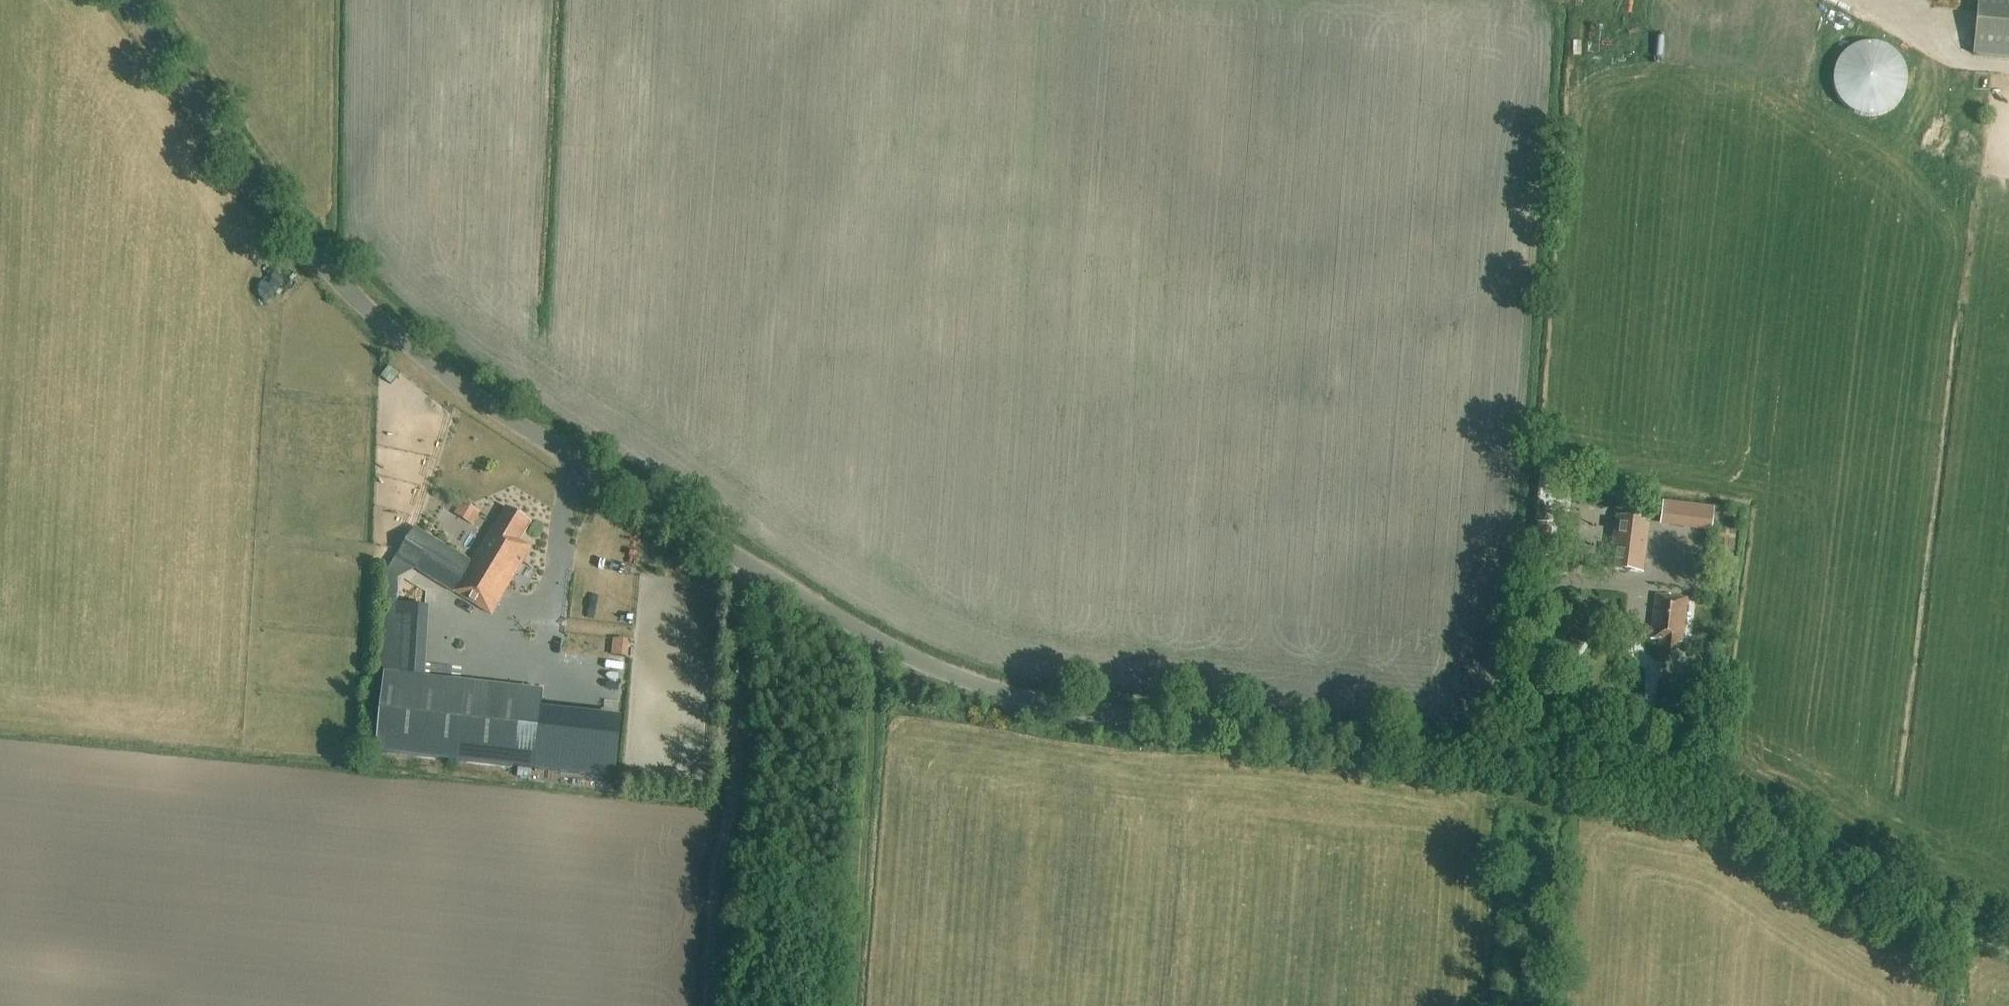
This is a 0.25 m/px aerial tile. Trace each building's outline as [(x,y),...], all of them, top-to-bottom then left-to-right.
[(1974,56),(2008,59),(2008,0),(1979,0),(1974,56)] [(1909,102),(1895,39),(1830,53),(1844,117),(1909,102)] [(1711,529),(1713,504),(1661,500),(1659,524),(1711,529)] [(469,524),(478,509),(465,502),(456,517),(469,524)] [(534,770),(543,692),(408,677),(412,620),(395,619),(398,581),(416,571),(453,593),(454,592),(491,615),(531,549),(519,542),(530,524),(505,508),(471,563),(416,529),(401,555),(387,572),(384,674),(375,753),(534,770)] [(1607,570),(1643,575),(1650,521),(1615,516),(1607,570)] [(1661,656),(1661,661),(1676,663),(1678,643),(1681,643),(1687,599),(1656,596),(1651,629),(1636,627),(1635,635),(1650,637),(1650,639),(1658,640),(1656,655),(1661,656)] [(619,690),(620,676),(606,675),(605,689),(619,690)]
